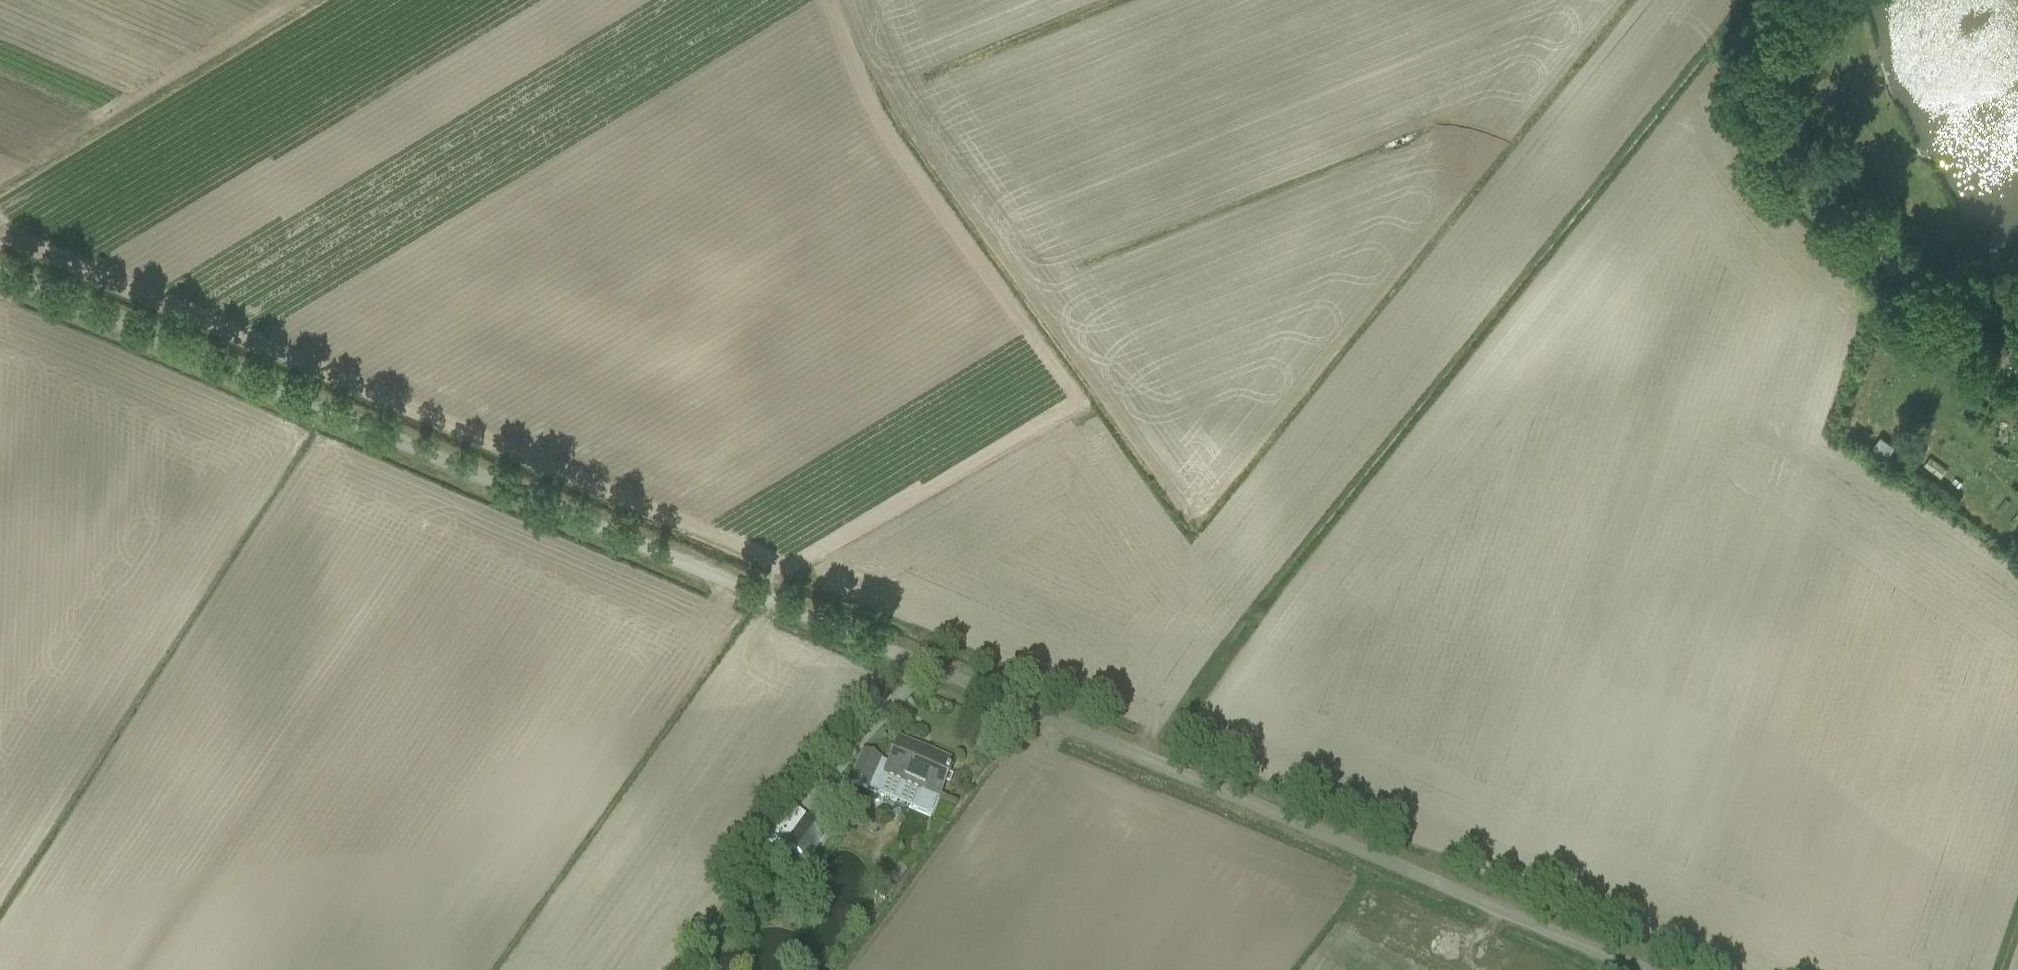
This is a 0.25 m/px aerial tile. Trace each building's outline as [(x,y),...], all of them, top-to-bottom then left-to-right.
[(1998,340),(1991,350),(2002,358),(2009,348),(1998,340)] [(1873,448),(1870,452),(1881,459),(1883,455),(1884,456),(1892,444),(1879,435),(1870,447),(1873,448)] [(926,816),(932,813),(940,795),(945,782),(947,777),(948,778),(950,773),(949,773),(953,763),(900,741),(889,766),(880,762),(880,761),(863,754),(856,773),(850,785),(926,816)] [(804,818),(784,846),(793,852),(801,858),(806,862),(827,833),(804,818)] [(883,881),(873,893),(884,901),(893,889),(893,888),(883,881)]
